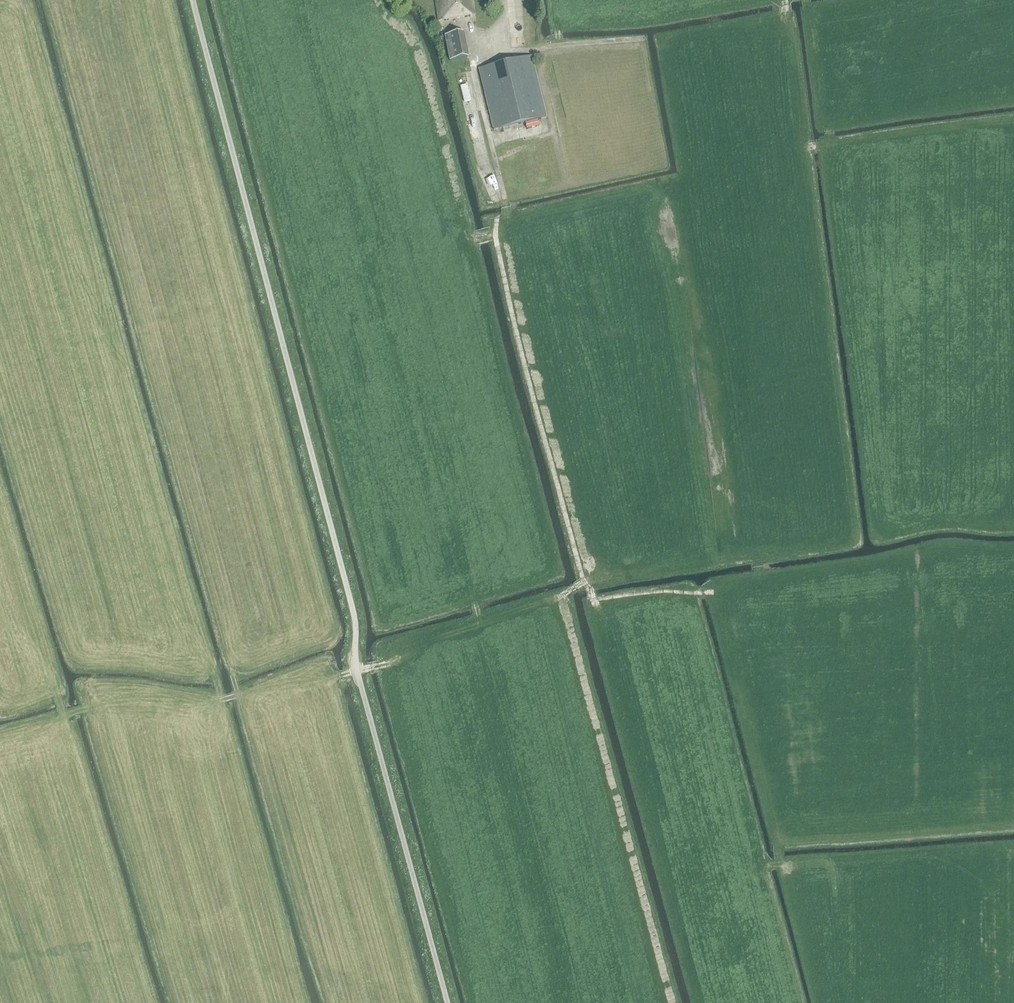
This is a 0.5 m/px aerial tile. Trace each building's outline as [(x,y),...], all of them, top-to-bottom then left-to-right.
[(438,21),(475,16),(472,0),(435,0),(438,21)] [(462,32),(444,36),(449,61),(467,58),(462,32)] [(478,69),(493,130),(546,117),(531,56),(478,69)]
